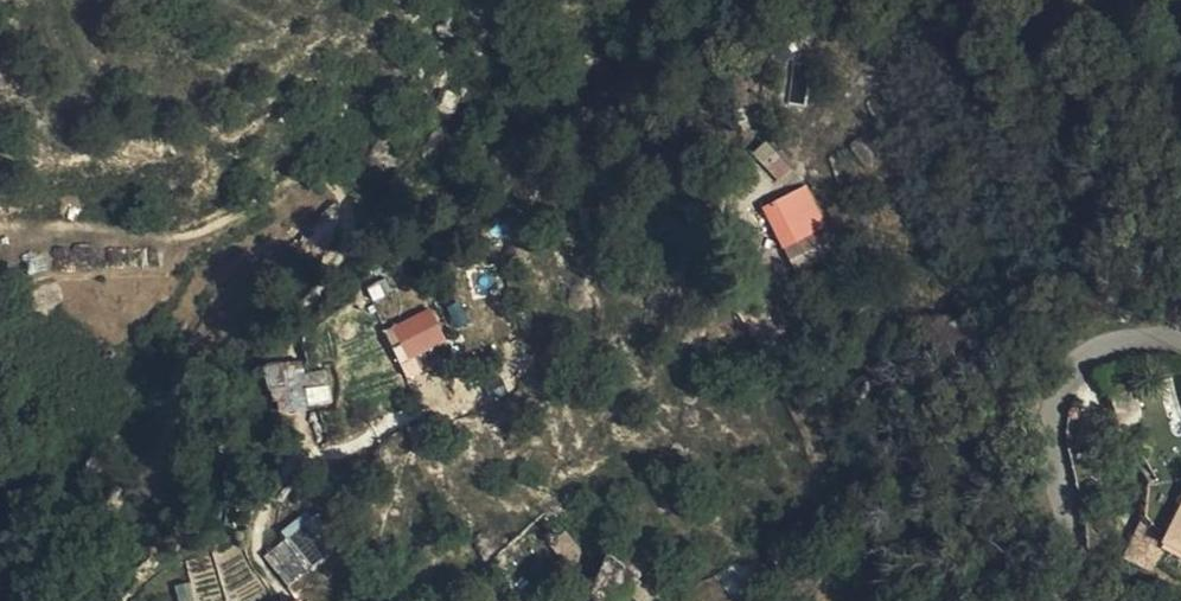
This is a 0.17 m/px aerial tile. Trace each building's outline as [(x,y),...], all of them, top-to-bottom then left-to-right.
[(779,157),(768,167),(779,178),(789,167),(779,157)] [(786,184),(796,173),(789,167),(779,178),(786,184)] [(810,238),(790,196),(764,209),(794,272),(824,257),(813,236),(810,238)] [(429,306),(391,325),(408,360),(446,341),(429,306)] [(298,360),(265,367),(274,411),(307,404),(298,360)] [(318,499),(333,517),(343,509),(328,491),(318,499)] [(1170,550),(1180,529),(1180,499),(1157,543),(1170,550)] [(291,550),(316,531),(291,500),(268,520),(291,550)] [(1170,550),(1180,557),(1180,529),(1170,550)] [(1133,535),(1125,558),(1151,568),(1160,545),(1133,535)] [(308,571),(292,581),(288,574),(255,593),(260,600),(324,600),(308,571)]
